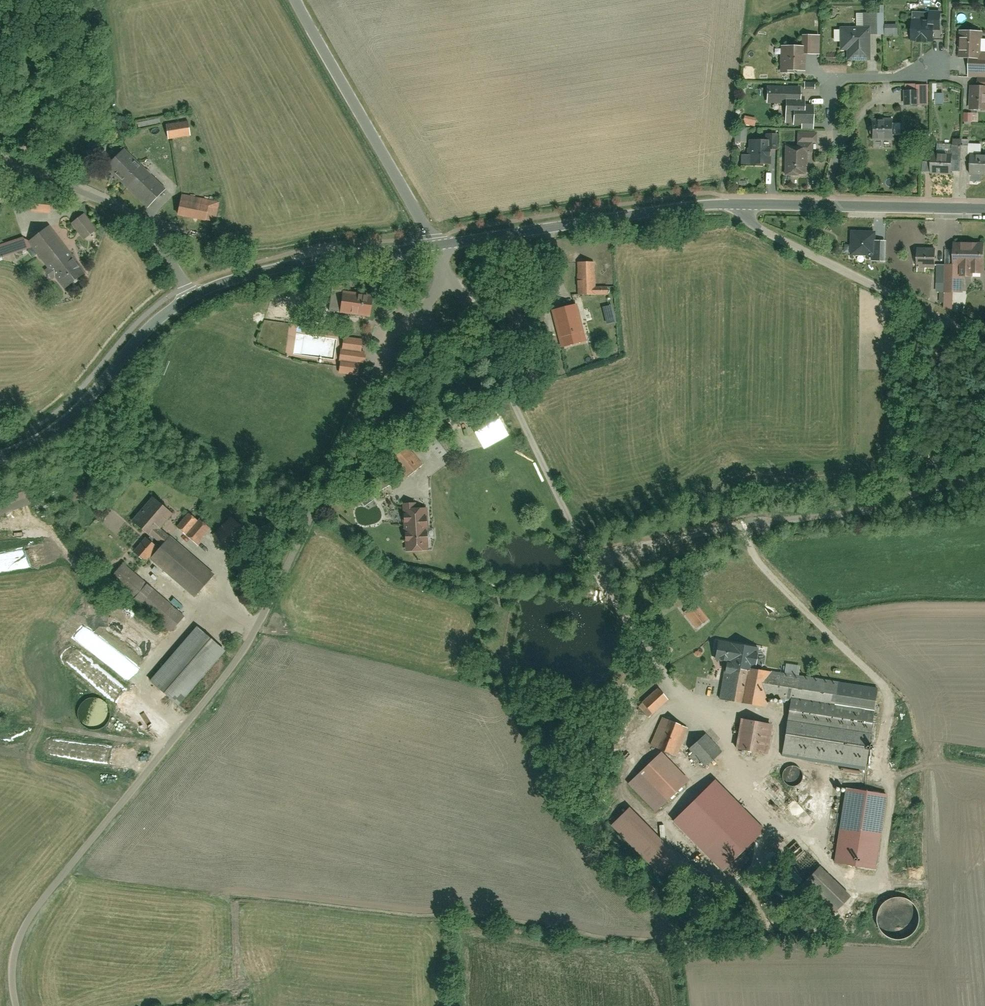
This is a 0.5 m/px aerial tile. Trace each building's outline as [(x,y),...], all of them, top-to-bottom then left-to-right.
[(935,4),(911,5),(911,20),(935,20),(935,4)] [(840,29),(840,48),(848,48),(848,62),(870,62),(870,35),(884,35),(884,14),(858,14),(858,29),(840,29)] [(914,23),(914,42),(937,42),(937,23),(914,23)] [(886,26),(886,38),(901,38),(901,26),(886,26)] [(959,32),(960,60),(984,59),(983,31),(959,32)] [(821,57),(821,36),(805,36),(806,58),(821,57)] [(781,47),(781,72),(802,72),(803,47),(781,47)] [(971,76),(984,76),(984,61),(971,61),(971,76)] [(808,105),(804,105),(803,84),(780,85),(781,106),(786,106),(787,123),(795,123),(795,127),(818,126),(817,114),(809,114),(808,105)] [(906,84),(906,108),(929,108),(929,85),(906,84)] [(970,86),(971,111),(984,111),(984,86),(970,86)] [(873,118),(874,141),(900,140),(899,117),(873,118)] [(170,123),(171,140),(193,138),(192,122),(170,123)] [(800,129),(800,140),(822,140),(822,129),(800,129)] [(743,156),(743,168),(764,167),(763,141),(751,142),(752,156),(743,156)] [(970,141),(955,141),(955,153),(970,153),(970,141)] [(982,155),(982,145),(971,144),(971,155),(982,155)] [(786,147),(787,177),(808,176),(807,146),(786,147)] [(130,150),(110,172),(151,209),(170,187),(130,150)] [(933,157),(933,175),(956,174),(955,156),(933,157)] [(974,175),(984,175),(984,157),(973,157),(974,175)] [(184,195),(179,214),(208,220),(212,202),(184,195)] [(34,197),(33,213),(53,215),(54,199),(34,197)] [(31,249),(67,292),(92,272),(52,224),(35,238),(34,235),(0,245),(0,258),(31,249)] [(850,246),(864,246),(864,260),(876,260),(877,273),(887,273),(887,257),(881,257),(880,228),(864,228),(864,231),(850,231),(850,246)] [(965,276),(984,276),(984,245),(958,245),(958,267),(948,267),(949,294),(965,294),(965,276)] [(920,248),(920,268),(936,268),(937,284),(947,284),(946,266),(940,266),(940,248),(920,248)] [(599,297),(599,293),(609,293),(609,283),(599,283),(599,264),(579,265),(579,297),(599,297)] [(344,288),(341,314),(375,318),(378,292),(344,288)] [(555,311),(562,349),(588,344),(581,307),(555,311)] [(344,336),(339,375),(362,378),(368,339),(344,336)] [(476,427),(485,448),(508,437),(498,417),(476,427)] [(388,453),(407,478),(423,466),(405,441),(388,453)] [(148,536),(149,535),(163,547),(150,561),(191,598),(211,575),(170,539),(169,540),(156,527),(169,513),(155,500),(134,523),(148,536)] [(404,507),(407,553),(432,551),(428,505),(404,507)] [(231,518),(214,537),(233,553),(249,535),(231,518)] [(198,522),(186,538),(198,548),(210,532),(198,522)] [(146,539),(134,553),(145,562),(157,549),(146,539)] [(130,569),(113,589),(168,635),(185,615),(130,569)] [(198,629),(153,682),(181,706),(227,653),(198,629)] [(715,669),(723,670),(718,702),(765,709),(767,700),(792,704),(783,757),(866,770),(874,718),(877,718),(881,691),(763,672),(766,650),(719,642),(715,669)] [(640,708),(650,718),(668,700),(658,690),(640,708)] [(81,717),(83,722),(90,728),(99,729),(106,725),(110,719),(110,713),(107,706),(102,701),(96,700),(89,702),(84,706),(81,711),(81,717)] [(735,718),(730,750),(773,756),(777,725),(735,718)] [(660,719),(647,750),(677,763),(690,731),(660,719)] [(703,740),(691,751),(707,767),(718,756),(703,740)] [(687,784),(661,759),(636,784),(662,810),(687,784)] [(784,775),(785,782),(790,787),(797,787),(801,786),(804,782),(806,776),(803,770),(798,767),(792,767),(787,770),(784,775)] [(886,793),(845,787),(835,861),(875,867),(886,793)] [(753,836),(707,788),(675,818),(720,866),(753,836)] [(822,865),(806,880),(837,913),(852,899),(822,865)]
